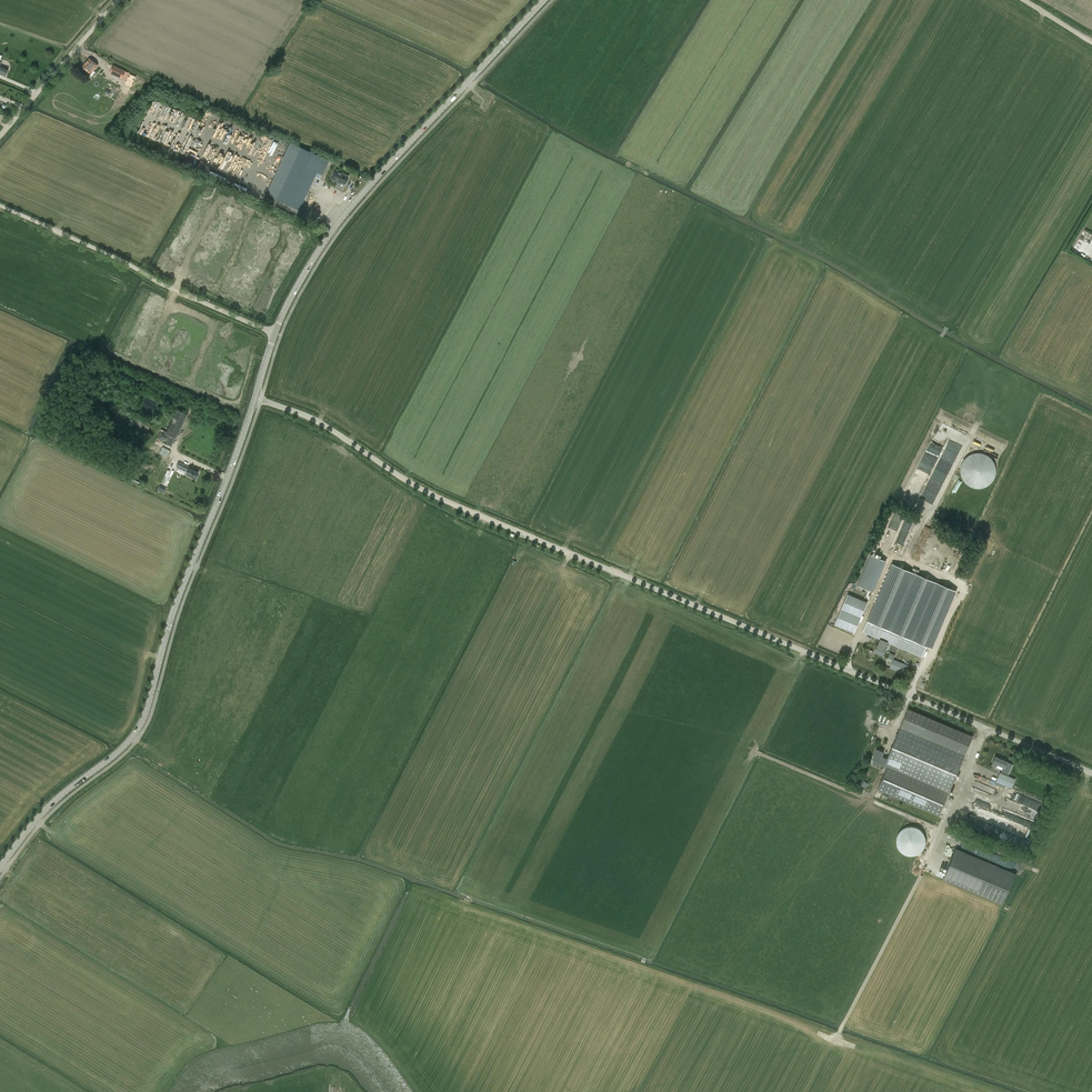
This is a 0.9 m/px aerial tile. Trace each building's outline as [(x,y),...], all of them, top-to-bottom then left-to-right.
[(89,58),(82,67),(91,74),(98,65),(89,58)] [(122,79),(126,71),(113,65),(109,73),(122,79)] [(162,121),(169,123),(174,107),(161,104),(159,113),(164,115),(162,121)] [(265,194),(275,199),(299,210),(316,173),(322,175),(329,161),(290,142),(265,194)] [(219,164),(220,147),(207,146),(206,165),(216,165),(216,164),(219,164)] [(342,172),(336,169),(331,179),(337,182),(338,181),(345,184),(348,177),(341,174),(342,172)] [(176,439),(178,434),(177,434),(186,414),(176,410),(165,433),(161,431),(157,439),(162,441),(162,442),(171,447),(175,439),(176,439)] [(198,473),(189,469),(190,468),(178,462),(176,466),(187,471),(186,474),(195,478),(198,473)] [(927,492),(935,496),(938,489),(939,490),(951,466),(951,465),(938,466),(938,471),(935,471),(934,473),(934,477),(932,478),(930,481),(930,484),(929,485),(930,487),(927,487),(927,492)] [(856,586),(872,591),(883,559),(867,554),(856,586)] [(883,656),(887,643),(917,656),(946,587),(892,564),(863,632),(880,639),(874,652),(883,656)] [(848,594),(834,625),(854,633),(868,602),(848,594)] [(908,666),(894,660),(890,668),(905,674),(908,666)] [(877,766),(878,764),(884,766),(883,768),(886,769),(876,790),(939,816),(973,736),(908,709),(887,758),(881,756),(883,752),(876,749),(872,759),(874,760),(873,764),(877,766)] [(995,757),(992,764),(996,766),(997,764),(1003,767),(1001,771),(1008,774),(1012,764),(1007,762),(995,757)] [(996,781),(1007,786),(1012,788),(1015,779),(999,772),(996,781)] [(855,784),(861,790),(867,784),(861,778),(855,784)] [(974,780),(971,787),(992,797),(995,789),(974,780)] [(966,813),(963,821),(967,822),(982,827),(984,819),(966,813)] [(898,847),(898,848),(899,848),(899,849),(899,850),(900,850),(901,851),(902,852),(903,853),(904,853),(905,854),(906,854),(907,855),(908,855),(909,855),(910,855),(911,855),(912,855),(913,855),(914,855),(915,855),(916,855),(917,854),(918,854),(919,853),(920,853),(920,852),(921,852),(921,851),(922,851),(923,850),(923,849),(924,849),(924,848),(924,847),(925,847),(925,846),(925,845),(926,844),(926,843),(926,842),(926,841),(926,840),(926,839),(926,838),(926,837),(925,836),(925,835),(924,834),(924,833),(924,832),(923,832),(923,831),(922,830),(921,830),(921,829),(920,829),(920,828),(919,828),(918,827),(917,827),(916,826),(915,826),(914,826),(913,826),(912,826),(911,826),(910,826),(909,826),(908,826),(907,826),(906,827),(905,827),(904,828),(903,828),(902,828),(902,829),(901,829),(901,830),(900,831),(899,832),(899,833),(898,833),(898,834),(897,835),(897,836),(897,837),(897,838),(896,839),(896,840),(896,841),(896,842),(897,843),(897,844),(897,845),(897,846),(898,847)] [(1002,904),(1015,873),(956,848),(942,879),(1002,904)]
